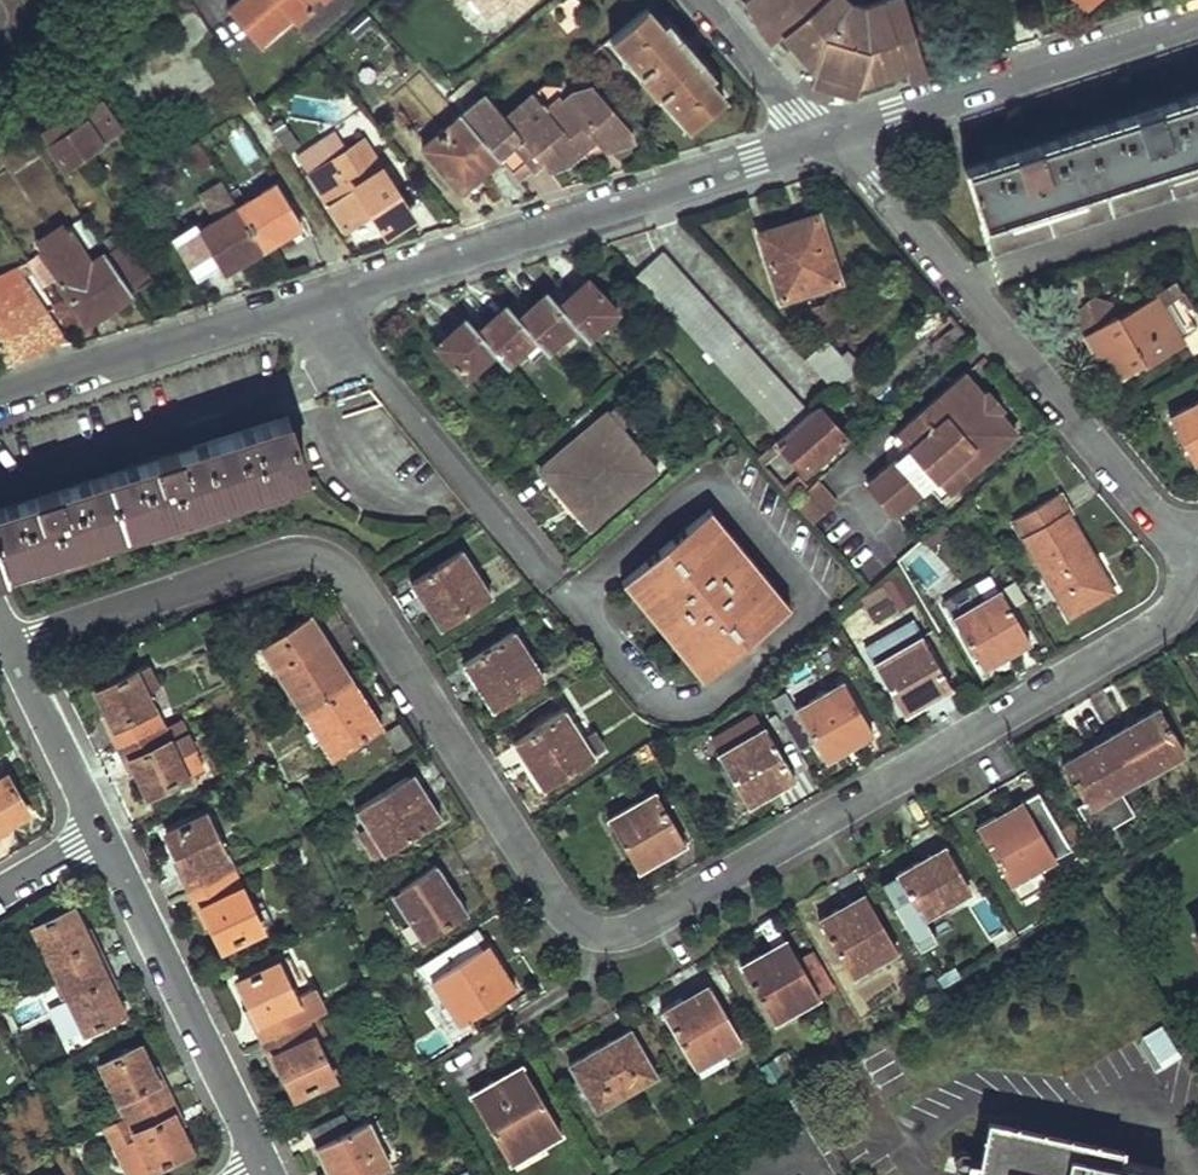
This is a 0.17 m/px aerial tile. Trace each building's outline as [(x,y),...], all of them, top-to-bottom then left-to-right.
[(238,14),(274,53),(321,11),(315,5),(321,0),(253,0),(238,14)] [(493,13),(504,2),(507,0),(481,0),(493,13)] [(524,0),(507,0),(504,2),(516,15),(528,4),(524,0)] [(780,33),(784,30),(797,46),(808,36),(820,50),(815,66),(864,80),(906,66),(911,78),(930,72),(906,0),(886,0),(866,6),(849,1),(848,0),(751,0),(780,33)] [(1082,2),(1088,10),(1100,0),(1085,0),(1082,2)] [(620,31),(613,37),(692,125),(726,95),(647,7),(620,31)] [(212,40),(195,11),(176,22),(185,38),(115,77),(139,120),(165,105),(170,113),(216,87),(194,50),(212,40)] [(808,36),(797,46),(815,66),(820,50),(808,36)] [(592,56),(613,79),(624,69),(603,46),(595,53),(592,56)] [(408,135),(445,101),(418,72),(381,105),(408,135)] [(602,145),(606,150),(636,140),(632,130),(594,85),(575,95),(565,103),(562,99),(548,111),(536,97),(508,121),(488,98),(465,118),(498,156),(519,180),(542,160),(546,165),(560,152),(569,163),(582,151),(588,157),(602,145)] [(967,164),(995,251),(1197,185),(1197,90),(967,164)] [(43,124),(66,160),(119,127),(101,98),(67,119),(62,112),(43,124)] [(465,118),(430,148),(462,187),(498,156),(465,118)] [(15,142),(4,126),(0,129),(0,151),(15,142)] [(337,145),(305,165),(343,222),(369,205),(375,215),(387,233),(413,216),(364,140),(342,154),(337,145)] [(184,156),(197,176),(209,168),(197,148),(184,156)] [(550,169),(569,163),(560,152),(546,165),(550,169)] [(179,247),(198,280),(223,265),(228,272),(266,248),(241,208),(226,184),(205,197),(221,221),(203,232),(199,224),(175,239),(179,247)] [(241,208),(266,248),(304,224),(280,184),(241,208)] [(369,205),(343,222),(349,231),(375,215),(369,205)] [(762,231),(782,297),(839,277),(818,214),(762,231)] [(68,219),(39,237),(45,247),(74,228),(68,219)] [(62,280),(89,323),(135,292),(134,291),(111,255),(108,250),(94,258),(74,228),(45,247),(65,277),(62,280)] [(130,242),(111,255),(134,291),(153,279),(130,242)] [(638,273),(756,402),(784,433),(811,408),(783,377),(665,249),(638,273)] [(15,364),(67,338),(30,262),(0,274),(0,339),(15,364)] [(1124,307),(1089,328),(1118,374),(1153,352),(1156,358),(1191,336),(1170,300),(1189,288),(1182,275),(1162,288),(1164,291),(1127,312),(1124,307)] [(582,324),(594,337),(624,310),(595,278),(565,305),(582,324)] [(1083,339),(1092,333),(1089,328),(1124,307),(1116,292),(1101,289),(1093,292),(1074,318),(1083,339)] [(539,335),(553,350),(582,324),(565,305),(553,293),(525,318),(539,335)] [(497,349),(509,362),(539,335),(525,318),(512,304),(481,330),(497,349)] [(439,344),(468,375),(497,349),(481,330),(469,317),(439,344)] [(946,355),(971,333),(960,319),(934,341),(946,355)] [(810,355),(837,385),(863,361),(850,346),(843,353),(829,337),(810,355)] [(909,440),(913,445),(872,482),(898,511),(940,475),(944,479),(961,480),(1020,428),(969,371),(910,423),(909,440)] [(779,437),(807,470),(848,433),(819,401),(784,433),(779,437)] [(1176,414),(1197,453),(1197,452),(1197,402),(1176,414)] [(309,470),(289,415),(0,507),(0,571),(309,470)] [(543,473),(594,529),(659,473),(608,416),(543,473)] [(758,455),(795,497),(812,482),(804,473),(796,480),(775,458),(784,450),(776,440),(758,455)] [(795,497),(814,519),(838,498),(819,476),(812,482),(795,497)] [(1015,518),(1070,612),(1105,593),(1088,562),(1099,556),(1073,511),(1076,510),(1064,489),(1015,518)] [(626,579),(706,674),(794,600),(713,507),(626,579)] [(434,597),(451,622),(495,593),(467,549),(416,582),(428,601),(434,597)] [(879,624),(909,601),(891,578),(861,601),(879,624)] [(955,615),(982,660),(1009,644),(1013,651),(1032,640),(1002,588),(955,615)] [(313,705),(355,678),(313,612),(262,645),(304,711),(313,705)] [(485,676),(503,704),(547,675),(518,630),(468,663),(479,680),(485,676)] [(876,661),(904,706),(932,689),(936,695),(954,686),(923,634),(876,661)] [(139,667),(103,685),(121,722),(115,724),(123,741),(165,720),(139,667)] [(355,678),(313,705),(331,732),(323,737),(335,755),(385,723),(355,678)] [(799,706),(827,751),(852,736),(856,742),(875,731),(844,681),(799,706)] [(1157,706),(1108,735),(1136,783),(1185,754),(1157,706)] [(536,757),(552,781),(597,754),(569,710),(518,742),(530,760),(536,757)] [(165,720),(123,741),(130,756),(137,754),(154,789),(190,771),(175,739),(165,720)] [(721,752),(747,797),(775,782),(778,788),(798,777),(768,725),(721,752)] [(191,731),(175,739),(190,771),(207,763),(191,731)] [(1060,763),(1083,802),(1076,806),(1095,837),(1134,815),(1120,792),(1136,783),(1108,735),(1060,763)] [(31,802),(10,765),(0,771),(0,821),(31,802)] [(410,774),(357,808),(369,826),(377,821),(393,846),(444,814),(433,796),(426,799),(410,774)] [(611,816),(638,862),(666,845),(669,851),(687,840),(656,790),(611,816)] [(1037,791),(975,827),(1018,900),(1047,883),(1039,868),(1071,849),(1037,791)] [(211,816),(175,835),(193,870),(187,873),(195,889),(236,868),(211,816)] [(378,856),(393,846),(377,821),(369,826),(362,830),(378,856)] [(943,845),(896,873),(922,917),(943,905),(940,899),(965,884),(943,845)] [(407,921),(414,916),(428,936),(471,909),(442,862),(406,885),(390,894),(407,921)] [(236,868),(195,889),(203,905),(209,903),(226,938),(262,920),(236,868)] [(922,917),(896,873),(879,882),(918,949),(935,939),(922,917)] [(841,909),(823,919),(851,969),(880,954),(883,960),(900,950),(872,899),(845,915),(841,909)] [(36,926),(61,976),(103,956),(94,937),(90,940),(74,907),(36,926)] [(784,937),(737,964),(772,1025),(836,988),(815,950),(797,960),(784,937)] [(486,945),(436,975),(447,993),(453,990),(469,1015),(520,985),(508,967),(502,970),(486,945)] [(859,983),(887,967),(883,960),(880,954),(851,969),(859,983)] [(112,973),(103,956),(61,976),(87,1027),(124,1008),(107,975),(112,973)] [(265,1035),(306,1015),(328,1004),(317,983),(296,993),(281,963),(247,980),(264,1017),(258,1020),(265,1035)] [(685,997),(667,1007),(695,1057),(723,1042),(726,1049),(744,1038),(715,988),(688,1002),(685,997)] [(306,1015),(265,1035),(274,1054),(280,1051),(296,1085),(331,1067),(306,1015)] [(632,1029),(572,1062),(598,1107),(657,1074),(632,1029)] [(1165,1030),(1146,1043),(1164,1072),(1184,1060),(1165,1030)] [(704,1073),(731,1058),(726,1049),(723,1042),(695,1057),(704,1073)] [(142,1044),(105,1063),(129,1114),(172,1092),(163,1075),(158,1078),(142,1044)] [(524,1062),(473,1091),(511,1158),(562,1129),(524,1062)] [(134,1124),(139,1134),(118,1145),(133,1174),(148,1174),(159,1170),(156,1164),(192,1146),(175,1111),(180,1109),(172,1092),(129,1114),(111,1123),(116,1133),(134,1124)] [(314,1133),(327,1160),(341,1154),(352,1174),(360,1174),(392,1158),(367,1107),(314,1133)] [(1171,1174),(1036,1143),(1038,1135),(1006,1128),(994,1174),(1171,1174)]
